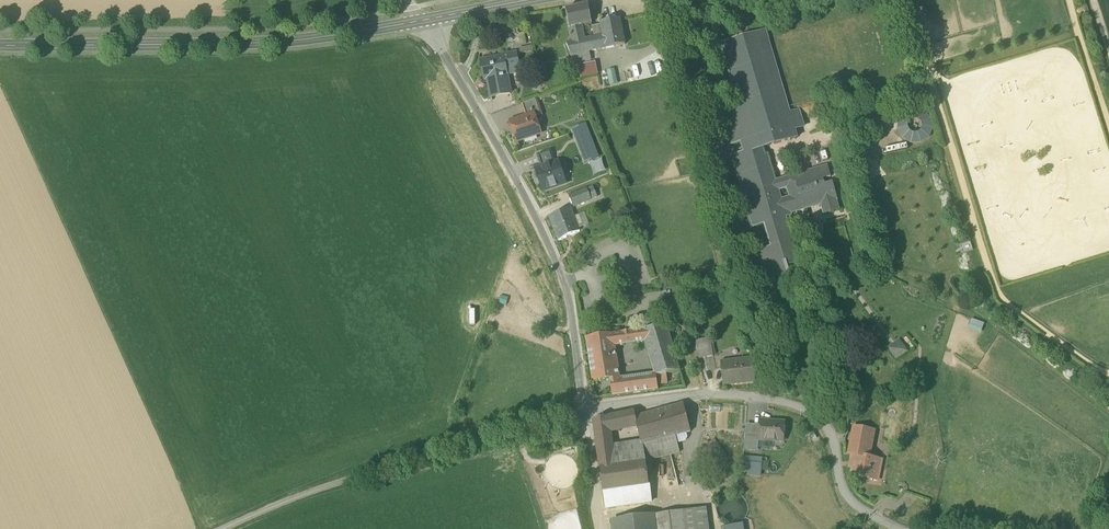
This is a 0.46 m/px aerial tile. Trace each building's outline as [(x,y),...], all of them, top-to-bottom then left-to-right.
[(567,11),(570,30),(582,28),(592,25),(588,6),(567,11)] [(601,26),(603,37),(606,50),(625,46),(620,20),(619,20),(600,24),(601,26)] [(592,28),(595,39),(603,37),(601,26),(592,28)] [(585,40),(582,28),(570,30),(572,43),(585,40)] [(738,155),(754,210),(776,203),(771,188),(760,149),(763,149),(796,139),(794,131),(803,128),(798,112),(789,115),(786,106),(765,32),(722,44),(740,105),(719,111),(729,147),(743,143),(746,153),(738,155)] [(590,53),(606,50),(603,37),(595,39),(585,40),(572,43),(567,45),(571,57),(590,53)] [(533,47),(519,50),(520,55),(534,53),(533,47)] [(590,53),(571,57),(573,65),(591,62),(590,53)] [(487,81),(491,98),(497,97),(510,95),(507,77),(506,71),(519,69),(516,55),(503,58),(481,62),(485,81),(487,81)] [(596,63),(578,66),(581,80),(599,76),(596,63)] [(506,71),(507,77),(520,75),(519,69),(506,71)] [(619,86),(615,70),(607,73),(611,88),(619,86)] [(534,114),(535,118),(542,116),(536,100),(521,105),(526,117),(534,114)] [(507,121),(524,114),(520,103),(503,110),(507,121)] [(510,122),(517,142),(536,136),(534,129),(538,127),(535,118),(534,114),(526,117),(510,122)] [(926,115),(897,127),(902,141),(907,139),(910,146),(934,136),(926,115)] [(585,126),(573,130),(586,163),(598,158),(585,126)] [(765,156),(763,149),(760,149),(771,188),(795,181),(794,180),(828,170),(827,167),(776,182),(768,156),(765,156)] [(538,156),(542,168),(554,164),(550,152),(538,156)] [(733,156),(749,211),(754,210),(738,155),(733,156)] [(595,176),(606,172),(603,160),(591,164),(595,176)] [(565,184),(558,162),(554,164),(542,168),(535,170),(543,192),(565,184)] [(771,188),(776,203),(781,220),(783,219),(784,220),(786,219),(792,217),(791,216),(788,206),(804,202),(805,206),(819,201),(821,207),(824,216),(839,211),(835,196),(836,195),(832,184),(825,186),(823,180),(831,178),(828,170),(794,180),(795,181),(771,188)] [(593,187),(586,190),(590,200),(597,197),(593,187)] [(570,197),(574,207),(590,200),(586,190),(570,197)] [(549,207),(551,214),(567,208),(564,201),(549,207)] [(804,202),(788,206),(791,216),(821,207),(819,201),(805,206),(804,202)] [(791,243),(784,220),(783,219),(781,220),(776,203),(754,210),(749,211),(754,229),(764,226),(767,225),(774,248),(771,249),(761,252),(759,246),(755,248),(756,254),(742,258),(748,277),(748,279),(749,279),(749,277),(761,273),(763,279),(776,275),(777,279),(788,275),(789,275),(788,269),(786,265),(800,261),(801,264),(802,264),(796,242),(793,243),(791,243)] [(549,217),(558,241),(580,232),(579,230),(574,217),(571,208),(549,217)] [(585,213),(574,217),(579,230),(590,226),(585,213)] [(793,243),(786,219),(784,220),(791,243),(793,243)] [(774,248),(767,225),(764,226),(771,249),(774,248)] [(786,265),(788,269),(801,264),(800,261),(786,265)] [(971,320),(969,331),(982,334),(985,324),(971,320)] [(666,326),(641,330),(645,342),(655,373),(656,376),(667,373),(680,370),(666,326)] [(641,330),(630,331),(632,343),(645,342),(641,330)] [(630,331),(622,332),(624,345),(632,343),(630,331)] [(615,346),(624,345),(622,332),(613,334),(615,346)] [(610,379),(620,378),(615,346),(613,334),(585,337),(592,382),(610,379)] [(695,341),(698,359),(713,356),(710,338),(695,341)] [(889,352),(896,363),(907,355),(899,344),(896,346),(892,350),(889,352)] [(720,361),(723,386),(755,383),(752,357),(720,361)] [(656,376),(655,373),(620,378),(610,379),(612,396),(658,390),(657,385),(656,376)] [(668,384),(667,373),(656,376),(657,385),(668,384)] [(642,451),(642,452),(676,444),(676,443),(674,436),(685,433),(690,432),(683,404),(635,416),(634,416),(636,425),(640,440),(643,451),(642,451)] [(633,411),(624,413),(628,427),(636,425),(634,416),(635,416),(633,411)] [(620,429),(628,427),(624,413),(616,415),(620,429)] [(609,431),(620,429),(616,415),(593,419),(600,467),(614,465),(611,444),(609,431)] [(759,440),(783,442),(785,423),(759,421),(759,430),(758,440),(759,440)] [(855,455),(867,457),(872,430),(854,427),(848,455),(855,456),(855,455)] [(744,448),(758,449),(759,440),(758,440),(759,430),(746,429),(744,448)] [(674,436),(676,443),(684,441),(686,438),(685,433),(674,436)] [(643,451),(640,440),(611,444),(614,465),(644,461),(642,452),(642,451),(643,451)] [(706,445),(718,461),(724,456),(712,440),(706,445)] [(642,452),(644,461),(645,461),(678,453),(676,444),(642,452)] [(699,450),(711,466),(718,461),(706,445),(699,450)] [(851,476),(877,481),(882,460),(867,457),(855,455),(855,456),(851,476)] [(761,458),(743,457),(742,474),(759,476),(761,458)] [(644,461),(614,465),(600,467),(605,508),(650,502),(645,461),(644,461)] [(735,523),(738,522),(741,521),(744,518),(745,516),(747,513),(747,510),(747,506),(746,503),(745,500),(743,498),(741,496),(738,494),(735,493),(731,493),(728,493),(725,494),(722,496),(720,498),(718,501),(717,504),(716,507),(716,510),(717,513),(719,516),(720,519),(723,521),(726,523),(729,523),(732,524),(735,523)] [(684,528),(709,528),(706,508),(682,511),(684,528)] [(682,511),(638,517),(639,528),(684,528),(682,511)] [(1104,515),(1099,528),(1108,528),(1108,517),(1104,515)] [(638,517),(611,520),(613,528),(639,528),(638,517)]
